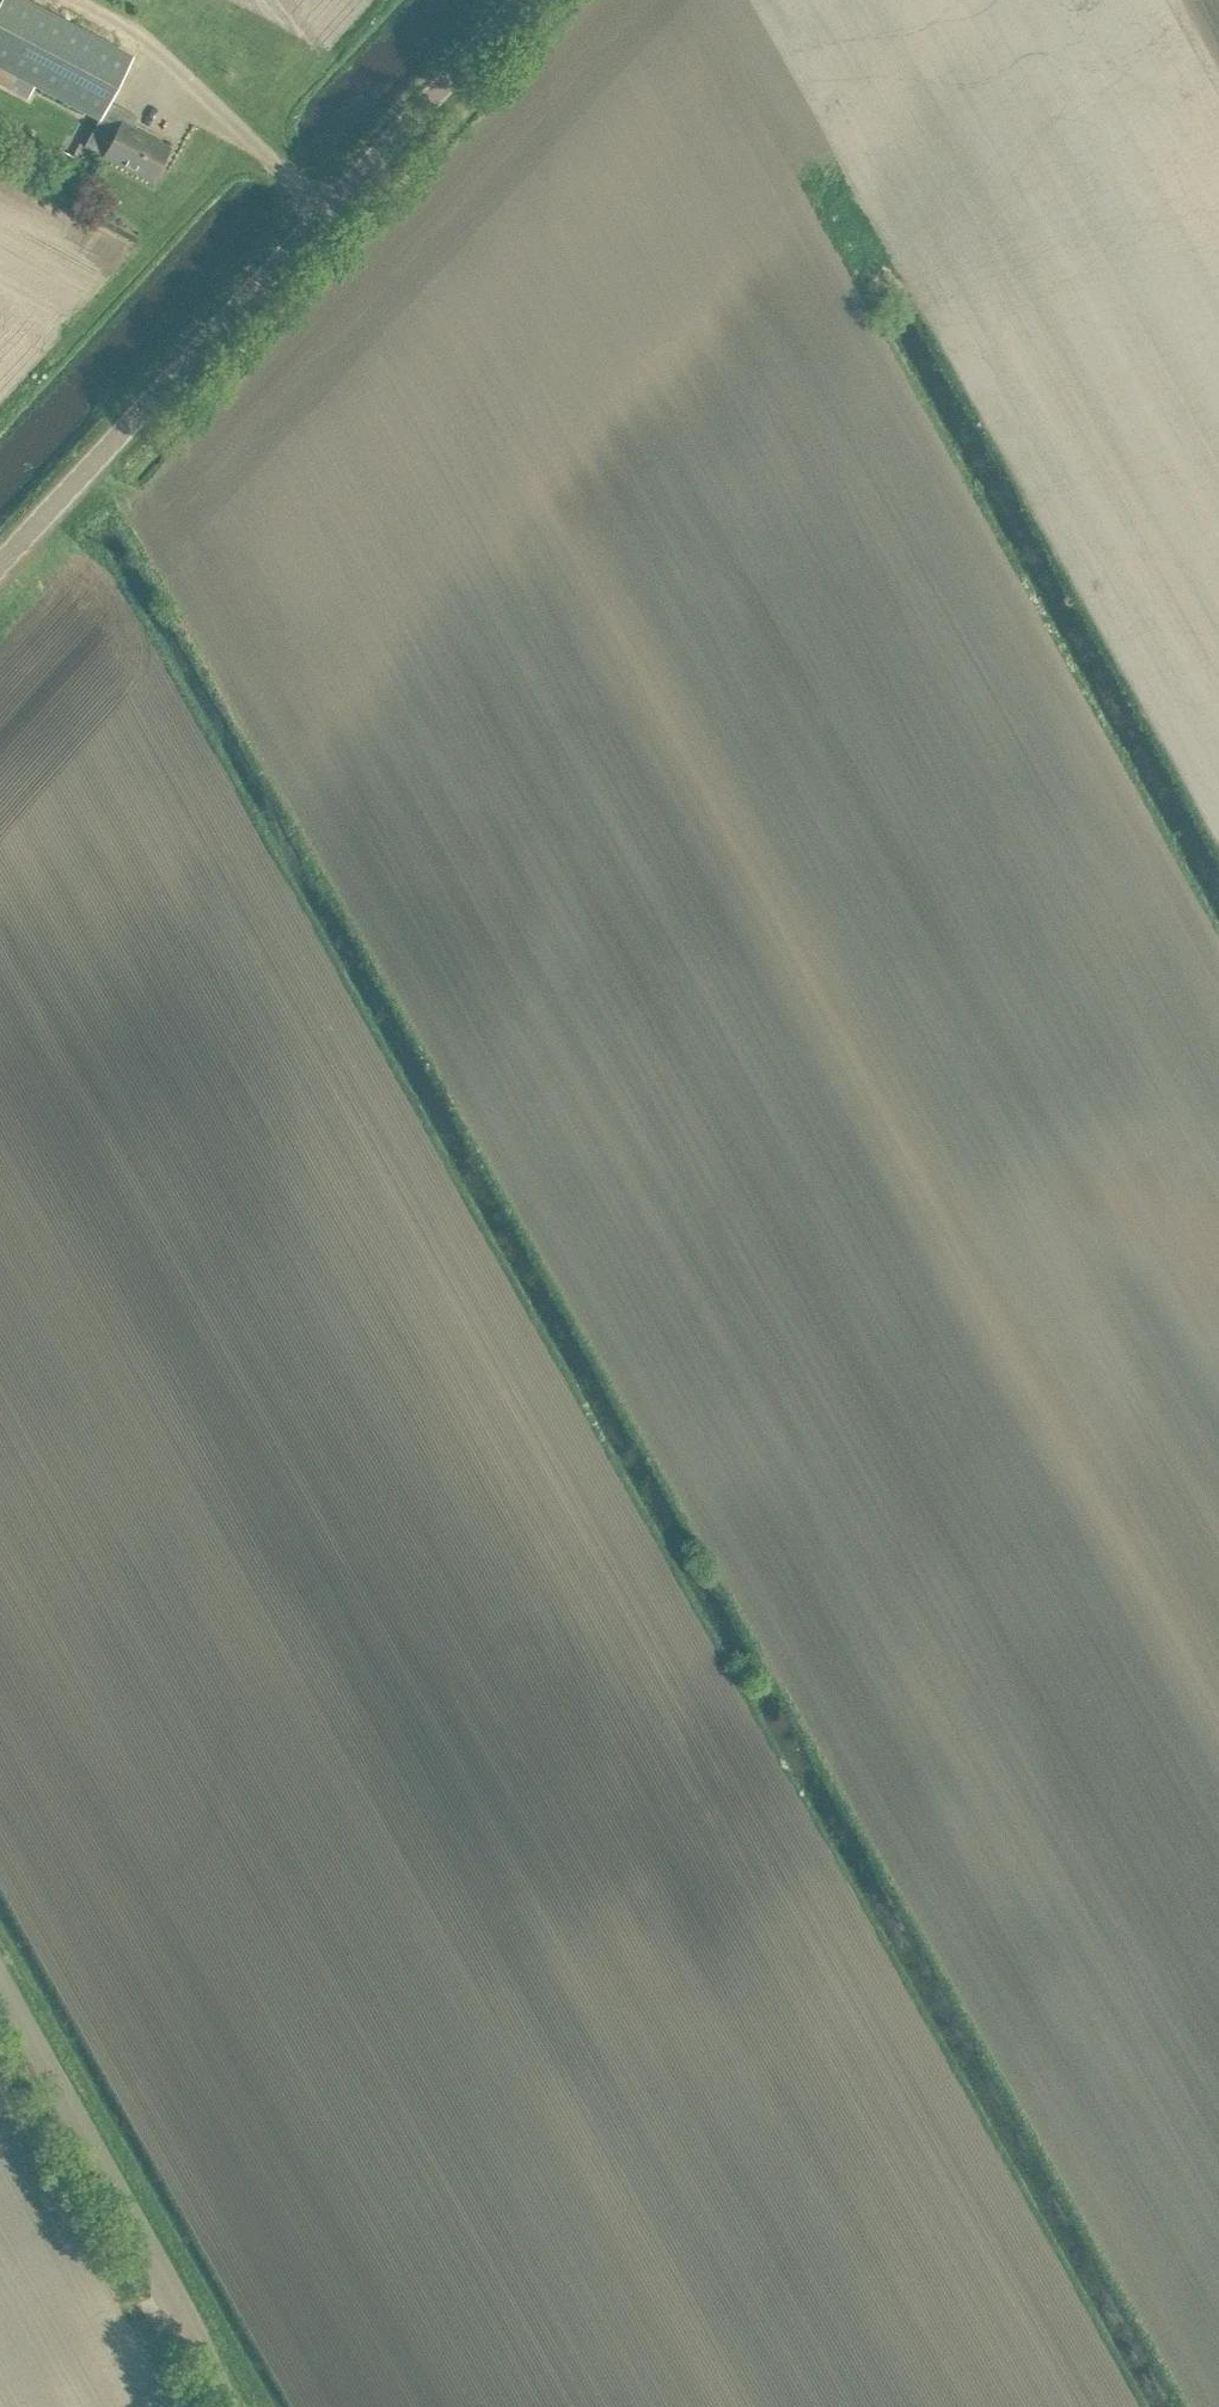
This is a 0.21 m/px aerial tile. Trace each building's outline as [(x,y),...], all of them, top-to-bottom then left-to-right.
[(137,116),(109,102),(133,57),(24,0),(0,0),(0,1),(0,68),(34,86),(98,120),(84,147),(103,157),(151,182),(169,148),(130,128),(137,116)] [(0,68),(0,85),(27,100),(34,86),(0,68)] [(65,173),(72,160),(58,153),(51,166),(65,173)]
